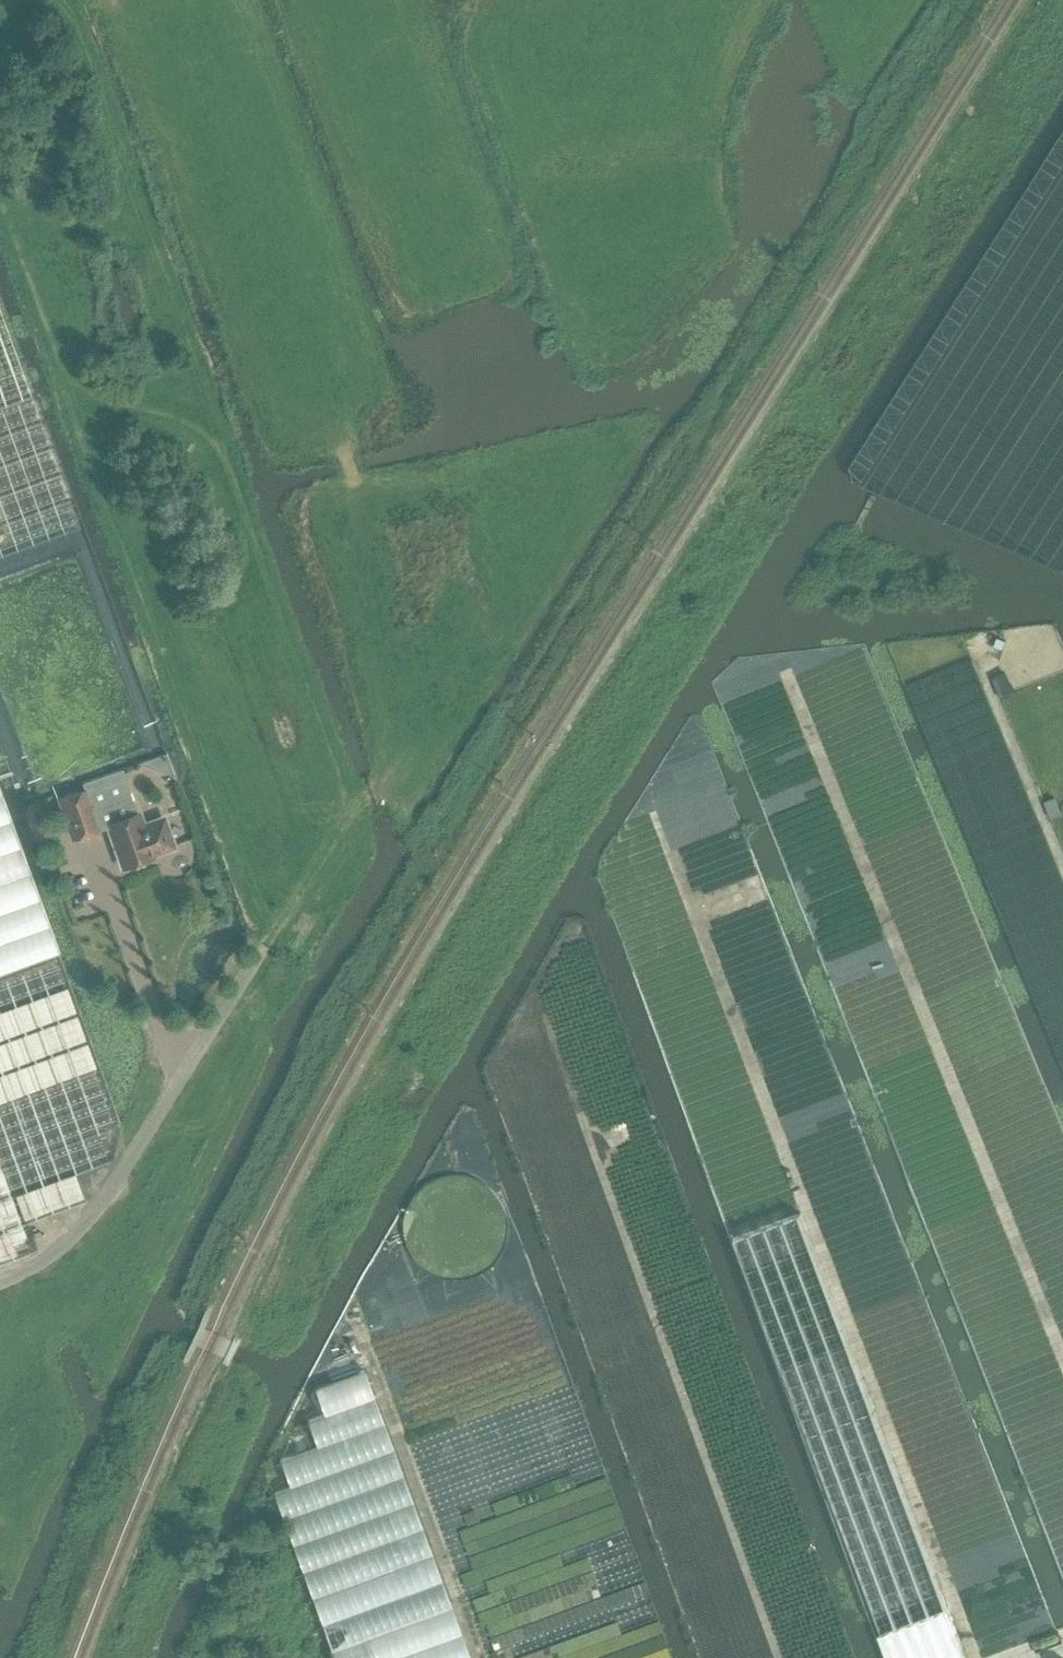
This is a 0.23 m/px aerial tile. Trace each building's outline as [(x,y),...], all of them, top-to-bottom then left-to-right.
[(979,441),(979,440),(978,432),(976,423),(971,414),(965,408),(957,402),(949,398),(939,395),(931,395),(922,397),(914,400),(907,404),(901,411),(896,417),(892,425),(890,432),(890,441),(890,448),(893,457),(897,464),(903,472),(909,477),(916,481),(925,484),(936,485),(944,484),(953,481),(960,477),(966,471),(972,464),(976,457),(978,448),(979,441)] [(59,798),(73,837),(99,828),(100,831),(110,827),(124,866),(152,855),(151,853),(172,846),(163,819),(142,826),(137,812),(138,812),(123,769),(82,783),(84,790),(59,798)] [(727,807),(727,799),(725,793),(721,786),(716,780),(710,775),(703,771),(695,769),(690,769),(683,769),(676,771),(669,775),(663,780),(658,786),(654,793),(652,800),(651,807),(652,813),(655,822),(659,829),(663,834),(669,839),(675,842),(681,844),(689,845),(697,844),(704,842),(710,839),(716,834),(720,829),(724,822),(726,815),(727,807)] [(58,952),(0,793),(0,973),(58,952)] [(36,801),(23,806),(27,818),(41,813),(36,801)] [(877,1635),(886,1657),(961,1657),(943,1610),(877,1635)]
